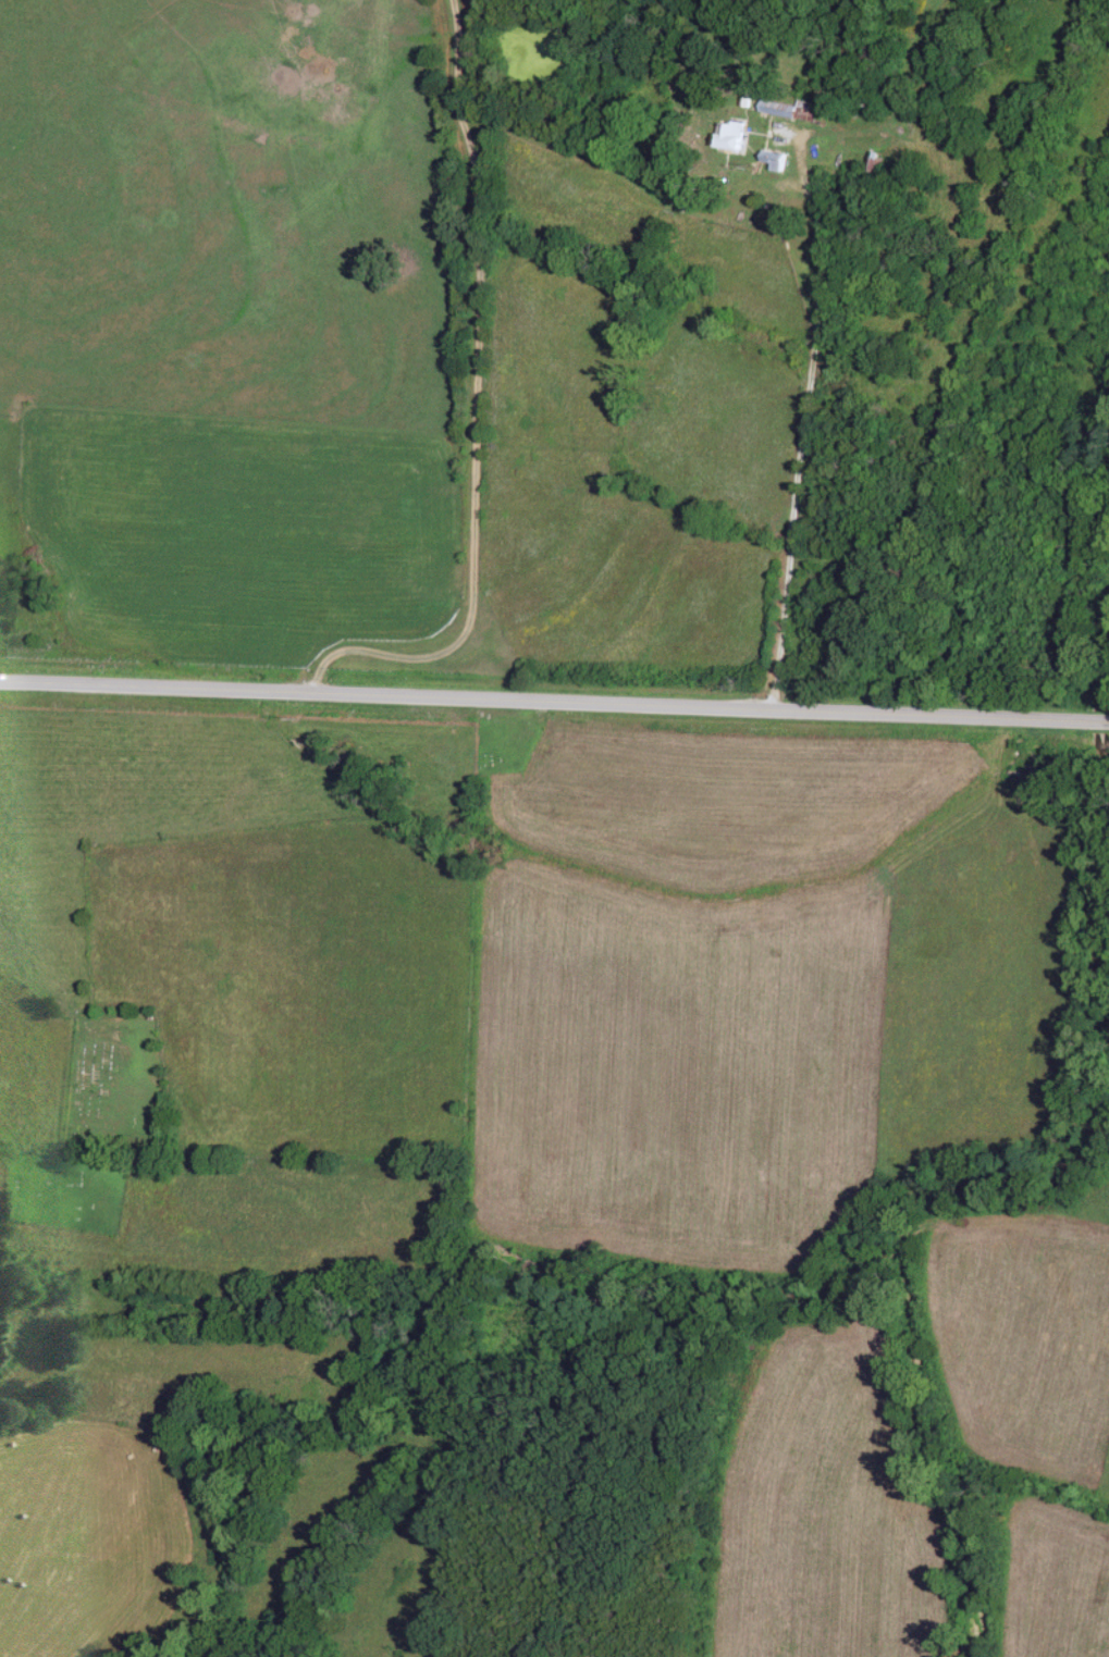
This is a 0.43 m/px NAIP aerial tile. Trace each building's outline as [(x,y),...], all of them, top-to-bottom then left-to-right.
[(759,100),(756,116),(814,126),(817,111),(759,100)] [(713,149),(741,155),(746,128),(718,122),(713,149)] [(769,172),(781,174),(784,156),(760,152),(758,164),(770,166),(769,172)]
